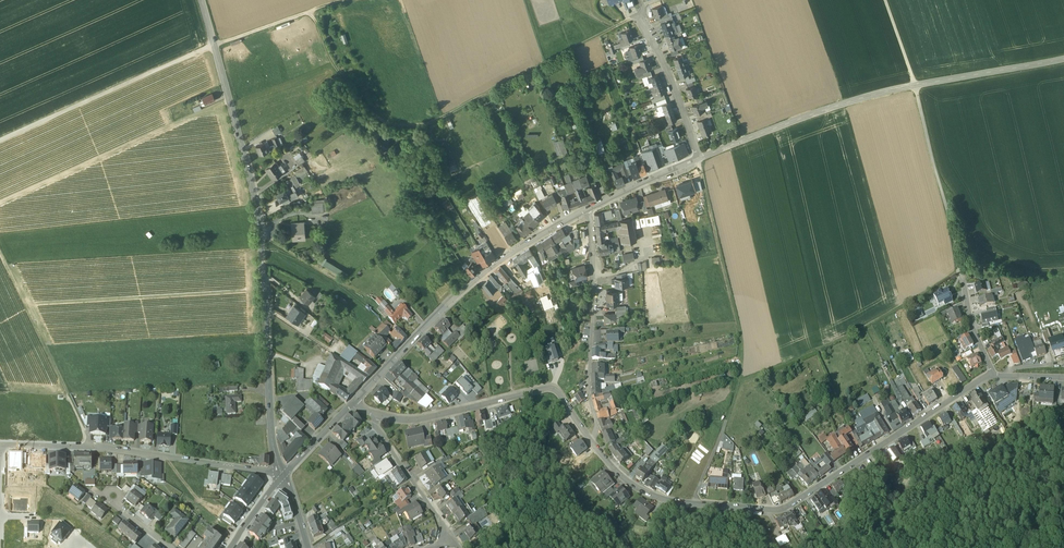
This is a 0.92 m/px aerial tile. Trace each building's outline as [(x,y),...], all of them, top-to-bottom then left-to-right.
[(660,5),(652,8),(655,17),(658,16),(664,14),(660,5)] [(673,18),(660,22),(665,36),(666,36),(673,33),(677,32),(673,18)] [(630,29),(622,32),(623,38),(625,41),(625,42),(628,41),(633,39),(630,29)] [(673,33),(666,36),(669,45),(676,43),(676,42),(674,42),(673,39),(675,39),(674,38),(673,33)] [(678,37),(674,38),(675,39),(673,39),(674,42),(676,42),(676,43),(669,45),(670,48),(670,49),(680,46),(681,45),(678,37)] [(620,42),(613,45),(614,49),(629,44),(628,41),(625,42),(625,41),(621,43),(620,42)] [(637,44),(629,47),(632,56),(632,57),(637,55),(641,54),(637,44)] [(681,60),(680,57),(681,56),(674,58),(677,68),(684,65),(682,59),(681,60)] [(644,59),(639,61),(641,67),(643,70),(651,67),(648,58),(644,59)] [(684,65),(677,68),(681,77),(683,76),(688,75),(688,74),(686,75),(685,72),(686,71),(684,65)] [(641,67),(634,69),(637,76),(638,75),(643,74),(642,71),(643,70),(641,67)] [(658,74),(650,77),(652,81),(654,86),(661,83),(658,74)] [(661,83),(654,86),(657,95),(655,96),(655,98),(658,97),(664,95),(663,93),(664,93),(661,83)] [(694,85),(686,88),(689,97),(697,94),(697,93),(696,94),(694,90),(696,89),(694,85)] [(649,87),(646,88),(648,93),(652,92),(653,96),(655,96),(657,95),(654,86),(649,87)] [(212,94),(202,98),(205,104),(215,100),(212,94)] [(706,100),(692,105),(695,114),(696,113),(703,111),(702,107),(708,105),(706,100)] [(667,103),(662,105),(663,109),(665,114),(672,111),(669,102),(667,103)] [(672,111),(665,114),(667,119),(668,118),(669,122),(668,122),(668,123),(669,123),(670,123),(676,121),(672,111)] [(698,120),(697,120),(702,135),(706,133),(706,134),(707,134),(707,133),(711,132),(706,118),(706,117),(705,117),(698,120)] [(277,126),(272,130),(275,135),(281,132),(277,126)] [(673,129),(668,131),(670,136),(671,139),(670,140),(680,137),(676,128),(673,129)] [(600,140),(590,143),(593,154),(604,150),(600,140)] [(267,148),(264,142),(256,146),(259,154),(270,150),(269,147),(267,148)] [(684,143),(674,146),(678,157),(687,153),(684,143)] [(674,146),(666,149),(668,155),(670,160),(678,157),(674,146)] [(664,163),(661,156),(658,147),(651,149),(657,166),(664,163)] [(651,149),(647,150),(648,154),(645,155),(646,158),(650,168),(657,166),(651,149)] [(301,156),(295,160),(299,165),(305,161),(301,156)] [(635,161),(628,164),(629,167),(631,173),(633,177),(640,174),(637,165),(635,161)] [(276,162),(265,169),(273,180),(282,173),(277,167),(279,166),(278,166),(276,162)] [(621,164),(609,169),(610,171),(614,169),(620,167),(625,165),(624,163),(621,164)] [(641,164),(637,165),(640,174),(646,172),(643,163),(641,164)] [(296,170),(299,175),(308,171),(305,165),(296,170)] [(305,172),(296,178),(299,183),(308,178),(305,172)] [(586,175),(579,178),(582,185),(588,183),(586,175)] [(618,178),(614,180),(617,187),(625,183),(622,177),(618,178)] [(579,178),(571,181),(574,188),(578,187),(582,185),(579,178)] [(676,185),(681,199),(690,196),(690,193),(691,191),(695,190),(693,182),(692,180),(676,185)] [(700,180),(693,182),(695,190),(696,191),(702,189),(700,180)] [(571,181),(564,184),(566,191),(574,188),(571,181)] [(592,194),(586,196),(588,201),(594,199),(601,196),(595,183),(588,186),(592,194)] [(563,184),(559,185),(560,188),(557,189),(562,201),(569,199),(566,193),(566,191),(563,184)] [(516,197),(524,195),(522,187),(514,189),(516,197)] [(545,195),(540,187),(535,190),(539,198),(545,195)] [(583,197),(578,187),(574,188),(578,199),(580,203),(588,201),(586,196),(583,197)] [(665,188),(651,193),(654,203),(668,199),(665,188)] [(287,195),(284,189),(275,194),(280,201),(285,198),(288,197),(287,195)] [(295,190),(287,195),(288,197),(285,198),(286,200),(289,199),(290,200),(298,195),(295,190)] [(651,193),(646,194),(649,205),(654,203),(651,193)] [(552,194),(542,198),(546,207),(556,202),(552,194)] [(573,197),(569,199),(562,201),(565,208),(571,206),(580,203),(578,199),(574,200),(573,197)] [(636,197),(632,198),(630,198),(628,199),(631,211),(635,210),(635,209),(639,208),(636,197)] [(326,199),(321,200),(316,200),(316,203),(322,203),(322,211),(327,210),(326,199)] [(626,199),(624,201),(620,202),(623,212),(627,211),(628,212),(631,211),(628,199),(626,199)] [(316,203),(311,203),(312,212),(322,211),(322,203),(316,203)] [(538,219),(544,214),(538,207),(534,203),(533,203),(528,208),(529,209),(537,217),(538,219)] [(537,217),(529,209),(523,214),(524,215),(528,220),(529,220),(531,223),(532,224),(538,219),(537,217)] [(611,209),(602,212),(603,218),(604,218),(613,216),(611,209)] [(601,212),(594,213),(595,224),(602,223),(603,222),(603,218),(602,212),(601,212)] [(528,220),(524,215),(522,218),(525,222),(528,225),(531,223),(529,220),(528,220)] [(644,215),(632,218),(633,226),(639,226),(646,225),(644,217),(644,215)] [(658,215),(644,217),(646,225),(650,224),(651,224),(659,222),(658,215)] [(632,218),(620,220),(621,227),(624,242),(636,240),(633,226),(632,218)] [(614,221),(602,223),(602,230),(607,229),(616,228),(614,221)] [(512,231),(505,222),(498,227),(504,236),(512,231)] [(522,224),(520,222),(516,226),(523,234),(530,228),(528,225),(525,222),(522,224)] [(305,223),(295,223),(296,228),(292,228),(293,240),(299,239),(299,236),(304,236),(303,228),(305,227),(305,223)] [(595,224),(597,241),(604,240),(604,239),(602,230),(602,223),(595,224)] [(561,227),(556,231),(560,237),(564,235),(566,234),(561,227)] [(512,231),(504,236),(509,243),(516,239),(512,231)] [(556,231),(544,238),(549,245),(553,242),(558,239),(560,242),(562,240),(560,237),(556,231)] [(608,238),(604,239),(604,240),(604,242),(609,241),(611,241),(612,248),(614,247),(614,245),(619,244),(618,241),(617,236),(608,238)] [(549,245),(544,238),(541,240),(545,247),(548,250),(550,253),(552,257),(555,256),(551,247),(549,245)] [(545,247),(541,240),(536,244),(540,250),(540,251),(543,249),(544,248),(545,247)] [(491,250),(485,241),(482,243),(477,246),(479,248),(483,255),(491,250)] [(597,243),(598,252),(610,251),(609,241),(604,242),(597,243)] [(555,245),(551,247),(555,256),(560,253),(558,249),(555,245)] [(565,245),(562,246),(558,249),(560,253),(568,249),(565,245)] [(483,255),(479,248),(474,250),(480,260),(483,265),(488,262),(483,255)] [(529,248),(517,255),(521,261),(529,257),(531,260),(535,258),(529,248)] [(480,260),(474,250),(471,252),(473,255),(477,262),(480,260)] [(491,250),(483,255),(488,262),(495,257),(491,250)] [(632,252),(622,254),(624,261),(634,259),(632,252)] [(477,262),(473,255),(468,259),(471,262),(474,265),(477,262)] [(521,261),(517,255),(512,258),(514,262),(522,274),(527,271),(526,270),(521,261)] [(320,257),(317,262),(323,265),(326,261),(320,257)] [(345,272),(326,261),(323,265),(342,277),(345,272)] [(474,265),(471,262),(464,269),(470,276),(478,269),(474,265)] [(521,274),(522,274),(514,262),(513,263),(515,265),(521,274)] [(521,274),(515,265),(510,268),(516,277),(521,274)] [(584,265),(572,268),(575,279),(578,279),(587,276),(584,265)] [(500,266),(496,270),(497,272),(504,280),(508,276),(500,266)] [(533,273),(529,275),(530,277),(534,284),(543,281),(539,271),(539,270),(533,273)] [(529,275),(527,271),(522,274),(526,280),(530,277),(529,275)] [(498,283),(491,275),(489,277),(496,286),(498,287),(499,284),(498,283)] [(508,276),(504,280),(505,280),(504,281),(505,283),(503,284),(506,289),(509,287),(512,291),(514,293),(515,293),(516,294),(517,295),(523,291),(514,282),(510,278),(508,276)] [(617,278),(615,278),(611,279),(611,282),(615,282),(615,286),(628,285),(628,277),(617,278)] [(487,281),(482,285),(489,294),(494,289),(487,281)] [(985,283),(973,286),(975,294),(975,295),(977,294),(987,292),(985,283)] [(315,296),(306,289),(299,297),(308,305),(315,296)] [(947,289),(943,291),(942,291),(938,293),(934,296),(939,306),(943,304),(942,300),(950,296),(947,289)] [(525,293),(521,295),(522,299),(528,308),(531,306),(529,303),(529,300),(528,297),(529,296),(530,299),(534,297),(530,290),(526,292),(525,293)] [(618,292),(606,293),(606,294),(605,295),(605,298),(607,299),(607,304),(618,304),(618,292)] [(503,295),(497,302),(502,304),(506,300),(503,295)] [(548,295),(541,298),(544,308),(552,305),(548,295)] [(950,296),(942,300),(943,304),(945,307),(954,302),(950,296)] [(979,300),(981,308),(994,305),(992,297),(986,298),(979,300)] [(402,305),(395,311),(397,312),(394,314),(388,308),(384,312),(387,316),(394,324),(401,317),(403,319),(405,317),(407,320),(411,316),(402,305)] [(305,313),(294,306),(286,317),(297,324),(305,313)] [(951,307),(939,313),(941,317),(947,314),(947,313),(952,312),(951,307)] [(952,312),(947,313),(947,314),(952,326),(962,322),(957,310),(952,312)] [(981,315),(983,326),(988,325),(997,322),(995,312),(987,314),(981,315)] [(615,313),(604,314),(604,319),(605,319),(605,326),(612,326),(612,324),(616,324),(615,313)] [(450,327),(443,319),(434,328),(442,337),(440,339),(443,343),(449,337),(452,335),(447,330),(450,327)] [(389,331),(382,325),(373,334),(376,337),(377,337),(380,341),(384,337),(389,333),(389,331)] [(407,338),(397,328),(395,331),(391,335),(397,340),(397,341),(401,344),(407,338)] [(459,328),(455,332),(460,337),(464,333),(459,328)] [(998,329),(993,332),(998,341),(1002,339),(998,329)] [(449,337),(443,343),(448,348),(460,337),(455,332),(454,332),(452,335),(449,337)] [(320,338),(330,345),(334,339),(325,333),(320,338)] [(615,334),(607,334),(608,343),(619,342),(618,334),(618,333),(615,334)] [(377,337),(370,345),(368,343),(367,345),(368,346),(365,349),(374,358),(386,346),(380,341),(377,337)] [(384,337),(380,341),(386,346),(387,348),(391,344),(384,337)] [(964,338),(961,340),(967,350),(973,347),(968,337),(964,338)] [(430,345),(424,338),(418,345),(424,351),(427,348),(430,345)] [(1035,355),(1033,350),(1030,342),(1030,340),(1024,342),(1022,338),(1015,341),(1024,363),(1031,361),(1029,357),(1035,355)] [(998,341),(993,344),(992,343),(990,344),(991,346),(986,348),(988,352),(994,349),(997,347),(1000,346),(1003,344),(1002,339),(998,341)] [(1038,339),(1030,342),(1033,350),(1041,347),(1039,343),(1038,339)] [(1063,357),(1063,346),(1062,339),(1050,343),(1055,360),(1063,357)] [(967,350),(961,340),(958,341),(962,348),(964,347),(966,351),(967,350)] [(358,353),(349,346),(339,358),(348,364),(351,361),(354,357),(358,353)] [(600,346),(595,347),(595,351),(593,351),(592,361),(603,361),(603,356),(600,356),(601,351),(600,351),(600,346)] [(1041,347),(1033,350),(1035,355),(1037,359),(1046,356),(1043,347),(1041,347)] [(554,348),(548,350),(550,356),(552,363),(558,361),(554,348)] [(429,356),(428,357),(433,362),(441,354),(436,349),(432,353),(429,356)] [(994,349),(988,352),(993,360),(998,356),(994,349)] [(1002,351),(1001,352),(1004,358),(1011,356),(1008,349),(1006,350),(1002,351)] [(909,351),(904,353),(909,363),(914,361),(909,351)] [(1011,352),(1015,366),(1021,365),(1017,351),(1011,352)] [(368,361),(358,353),(354,357),(365,365),(368,361)] [(325,369),(323,373),(336,379),(341,369),(342,370),(347,364),(331,354),(325,369)] [(977,356),(967,361),(971,369),(974,367),(975,368),(978,366),(978,365),(981,364),(977,356)] [(365,365),(363,367),(361,365),(358,370),(363,374),(369,378),(376,370),(368,361),(365,365)] [(358,371),(347,364),(342,370),(353,377),(358,371)] [(398,364),(388,374),(395,381),(400,376),(405,370),(398,364)] [(600,368),(593,368),(594,378),(599,377),(605,377),(604,368),(604,367),(600,368)] [(966,382),(956,367),(952,370),(961,385),(966,382)] [(405,370),(400,376),(407,383),(409,381),(407,379),(410,375),(412,372),(407,368),(405,370)] [(318,370),(314,378),(320,380),(323,373),(318,370)] [(941,375),(938,370),(926,378),(932,386),(934,385),(941,380),(947,376),(945,373),(941,375)] [(368,378),(358,371),(353,377),(357,380),(362,384),(363,384),(368,378)] [(412,372),(410,375),(407,379),(409,381),(410,382),(416,376),(412,372)] [(336,379),(323,373),(320,380),(333,386),(336,379)] [(395,381),(388,374),(385,378),(399,391),(397,393),(402,396),(407,399),(410,395),(402,388),(395,381)] [(407,383),(400,376),(395,381),(402,388),(407,383)] [(320,380),(314,378),(312,383),(330,391),(329,393),(330,393),(334,387),(333,386),(320,380)] [(466,396),(472,390),(475,387),(472,385),(471,383),(468,385),(462,378),(456,384),(463,391),(462,391),(466,396)] [(902,386),(899,382),(898,380),(894,383),(903,399),(906,405),(914,400),(912,398),(910,399),(902,386)] [(410,382),(409,381),(407,383),(402,388),(410,395),(417,388),(410,382)] [(428,393),(417,382),(413,385),(417,388),(425,396),(428,393)] [(475,382),(472,385),(475,387),(472,390),(477,394),(482,389),(475,382)] [(312,383),(302,383),(303,392),(312,391),(312,383)] [(354,383),(346,393),(348,394),(351,396),(357,390),(357,389),(359,387),(354,383)] [(449,389),(454,394),(457,391),(450,384),(447,387),(449,389)] [(1012,385),(1003,390),(1008,397),(1018,390),(1019,386),(1012,385)] [(1054,388),(1040,387),(1040,396),(1040,402),(1040,404),(1053,405),(1054,388)] [(340,390),(338,388),(333,395),(336,397),(336,395),(346,403),(351,396),(348,394),(346,393),(341,389),(340,390)] [(410,395),(407,399),(417,404),(425,396),(417,388),(410,395)] [(454,394),(449,389),(441,396),(449,404),(451,401),(452,402),(454,399),(456,396),(454,394)] [(915,389),(912,391),(918,401),(921,399),(918,394),(915,389)] [(1002,389),(989,396),(995,405),(1001,401),(1008,397),(1003,390),(1002,389)] [(388,396),(382,390),(381,390),(374,397),(374,398),(380,403),(381,403),(383,402),(384,403),(387,399),(386,398),(388,396)] [(1001,401),(995,405),(1000,414),(1005,410),(1004,409),(1016,402),(1018,390),(1008,397),(1001,401)] [(937,401),(931,392),(927,395),(927,394),(923,398),(929,407),(937,401)] [(397,393),(395,393),(392,399),(398,403),(402,396),(397,393)] [(978,393),(972,398),(976,404),(974,405),(977,410),(978,411),(986,405),(978,393)] [(610,394),(599,398),(601,403),(608,400),(609,399),(610,399),(611,398),(610,394)] [(329,406),(318,396),(315,399),(325,409),(329,406)] [(432,403),(425,396),(417,404),(426,409),(432,403)] [(868,396),(858,401),(860,406),(870,401),(868,396)] [(241,397),(226,398),(227,414),(235,414),(235,403),(241,402),(241,397)] [(315,399),(312,397),(305,404),(316,414),(316,415),(319,419),(327,411),(325,409),(315,399)] [(581,397),(578,397),(575,399),(577,401),(579,405),(580,407),(585,403),(585,402),(582,397),(581,397)] [(293,398),(280,412),(283,414),(289,421),(293,417),(294,418),(304,408),(293,398)] [(599,398),(592,400),(593,404),(595,409),(599,408),(599,404),(601,404),(601,403),(599,398)] [(906,405),(903,399),(899,401),(903,407),(906,411),(908,410),(908,409),(906,405)] [(890,403),(887,400),(882,403),(892,422),(898,419),(891,406),(890,403)] [(914,401),(906,405),(908,409),(916,404),(914,401)] [(618,403),(611,404),(612,408),(613,410),(614,413),(616,412),(620,411),(618,403)] [(916,404),(908,409),(908,410),(913,417),(921,412),(916,404)] [(965,413),(960,405),(953,410),(958,418),(961,422),(964,420),(962,416),(965,413)] [(986,405),(978,411),(977,410),(971,414),(975,419),(976,421),(979,426),(984,433),(997,424),(988,409),(987,407),(986,405)] [(498,419),(510,415),(508,407),(496,410),(498,419)] [(873,407),(859,414),(861,417),(863,422),(871,418),(870,417),(877,413),(873,407)] [(599,408),(595,409),(598,423),(604,421),(610,419),(607,412),(601,413),(599,408)] [(897,410),(896,408),(893,409),(897,417),(902,424),(909,420),(904,412),(899,415),(898,414),(899,414),(897,410)] [(1013,409),(1003,416),(1005,419),(1012,414),(1011,413),(1015,411),(1013,409)] [(483,413),(475,415),(477,428),(481,427),(480,423),(484,422),(485,422),(483,413)] [(814,413),(805,418),(807,422),(816,416),(814,413)] [(871,418),(863,422),(865,424),(868,430),(871,428),(870,425),(874,423),(873,421),(879,417),(877,413),(870,417),(871,418)] [(281,417),(279,419),(285,426),(290,421),(289,421),(283,414),(281,417)] [(975,419),(971,414),(967,417),(968,419),(971,423),(976,421),(975,419)] [(316,415),(307,424),(315,431),(323,422),(319,419),(316,415)] [(345,422),(341,427),(340,426),(334,433),(335,434),(334,435),(340,440),(341,441),(342,441),(343,442),(349,435),(353,430),(354,430),(360,423),(359,422),(360,422),(353,415),(352,416),(351,415),(345,422)] [(945,415),(938,420),(943,427),(950,422),(945,415)] [(294,418),(293,417),(289,421),(290,421),(294,425),(298,422),(294,418)] [(861,417),(854,421),(858,427),(855,429),(858,435),(866,431),(868,430),(865,424),(863,422),(861,417)] [(888,433),(879,417),(873,421),(874,423),(878,430),(879,432),(882,437),(888,433)] [(460,419),(456,419),(458,429),(462,428),(464,430),(469,429),(468,423),(467,418),(460,420),(460,419)] [(93,420),(91,420),(90,426),(90,433),(98,434),(98,421),(93,420)] [(104,421),(98,421),(98,434),(105,434),(106,427),(106,421),(104,421)] [(294,425),(290,421),(285,426),(294,437),(299,432),(300,431),(294,425)] [(608,427),(608,424),(605,425),(604,421),(598,423),(603,435),(614,430),(612,425),(610,426),(608,427)] [(298,422),(294,425),(300,431),(301,432),(305,428),(298,422)] [(445,422),(435,424),(437,432),(447,430),(445,422)] [(558,424),(553,428),(557,435),(560,433),(563,431),(558,424)] [(929,424),(921,429),(926,439),(930,437),(930,438),(931,438),(937,434),(934,428),(932,429),(929,424)] [(134,426),(124,425),(124,429),(123,440),(134,441),(134,432),(135,426),(134,426)] [(150,427),(141,426),(141,433),(140,441),(151,442),(151,433),(152,427),(150,427)] [(124,429),(121,429),(120,427),(118,427),(117,429),(114,429),(113,429),(113,435),(112,439),(123,440),(124,429)] [(563,431),(560,433),(561,435),(560,436),(564,441),(565,440),(567,443),(575,437),(568,427),(563,431)] [(849,428),(839,434),(842,439),(839,441),(841,444),(847,440),(845,437),(848,436),(852,433),(851,431),(849,428)] [(420,429),(405,432),(406,438),(406,439),(406,440),(406,439),(407,444),(414,443),(414,447),(424,445),(423,439),(420,429)] [(855,429),(851,431),(852,433),(854,437),(856,441),(858,445),(860,449),(871,442),(868,437),(864,439),(863,438),(861,439),(858,435),(855,429)] [(286,452),(284,455),(288,462),(301,447),(308,440),(299,432),(294,437),(293,438),(290,442),(293,444),(291,447),(290,448),(289,448),(290,449),(286,452)] [(613,432),(603,437),(608,448),(618,442),(616,438),(615,436),(613,432)] [(633,432),(626,437),(622,439),(625,442),(625,443),(636,435),(633,432)] [(875,435),(872,437),(874,441),(875,441),(882,437),(879,432),(875,435)] [(689,444),(696,446),(700,436),(693,434),(689,444)] [(837,440),(835,434),(826,439),(833,449),(840,444),(837,440)] [(170,436),(162,436),(162,435),(158,435),(157,439),(158,439),(158,446),(169,447),(169,445),(170,445),(170,440),(169,440),(170,436)] [(430,437),(423,439),(424,445),(424,447),(431,446),(430,437)] [(638,440),(634,442),(640,449),(642,450),(641,451),(648,458),(654,452),(640,437),(638,440)] [(379,447),(374,439),(367,444),(364,446),(370,454),(379,447)] [(608,448),(608,449),(612,455),(618,451),(619,450),(618,448),(617,447),(625,442),(622,439),(618,442),(608,448)] [(907,441),(906,439),(898,444),(903,453),(903,451),(909,447),(910,446),(911,448),(911,447),(907,441)] [(927,439),(920,443),(924,448),(930,444),(930,443),(928,441),(927,439)] [(341,441),(340,440),(337,444),(342,449),(346,445),(343,442),(342,441),(341,441)] [(580,443),(577,440),(571,444),(574,448),(580,443)] [(853,449),(847,440),(841,444),(847,453),(853,449)] [(723,442),(721,441),(720,444),(724,445),(722,450),(727,451),(727,450),(729,445),(723,442)] [(571,450),(577,458),(587,450),(581,442),(580,443),(574,448),(571,450)] [(840,444),(833,449),(836,454),(843,449),(844,449),(840,444)] [(340,456),(328,445),(319,455),(330,466),(340,456)] [(663,446),(653,456),(655,457),(652,461),(656,465),(660,461),(669,451),(663,446)] [(370,454),(369,454),(374,461),(374,462),(378,459),(379,458),(378,457),(381,455),(382,456),(385,454),(380,447),(379,447),(370,454)] [(836,454),(831,457),(834,462),(846,454),(844,449),(843,449),(836,454)] [(894,449),(887,454),(893,464),(901,459),(894,449)] [(620,453),(614,458),(621,466),(628,460),(621,452),(620,453)] [(430,463),(424,454),(416,459),(421,468),(426,465),(430,463)] [(827,454),(821,458),(823,461),(826,465),(822,469),(826,474),(831,470),(829,467),(834,462),(827,454)] [(91,455),(74,455),(74,464),(74,468),(91,468),(91,455)] [(65,456),(49,456),(50,464),(50,471),(65,471),(65,456)] [(269,458),(259,457),(259,458),(259,466),(268,467),(269,458)] [(111,459),(100,459),(100,472),(111,472),(111,465),(111,459)] [(809,465),(804,459),(801,461),(807,468),(811,473),(815,479),(819,477),(816,473),(815,471),(810,464),(809,465)] [(645,473),(642,471),(636,479),(643,483),(652,470),(657,465),(656,465),(652,461),(651,460),(647,464),(650,466),(648,468),(645,473)] [(798,464),(787,474),(792,480),(794,478),(798,475),(807,468),(801,461),(801,462),(800,463),(798,464)] [(137,462),(123,462),(123,473),(137,473),(137,462)] [(147,477),(153,477),(153,464),(153,462),(144,463),(144,469),(144,475),(147,477)] [(386,462),(375,469),(378,473),(379,473),(381,476),(383,475),(391,469),(388,466),(386,462)] [(817,466),(815,463),(812,466),(817,473),(821,471),(820,470),(817,466)] [(357,466),(351,472),(356,478),(364,473),(357,466)] [(438,467),(425,474),(429,480),(440,473),(442,471),(438,467)] [(811,473),(807,468),(798,475),(799,477),(803,482),(805,483),(807,486),(815,479),(811,473)] [(391,469),(383,475),(385,477),(390,474),(391,473),(393,472),(391,469)] [(406,481),(398,469),(393,472),(391,473),(393,477),(393,476),(399,486),(406,481)] [(219,472),(209,471),(208,480),(207,485),(216,486),(217,486),(217,481),(219,472)] [(722,480),(709,479),(708,490),(715,491),(727,492),(728,480),(728,473),(722,472),(722,480)] [(440,473),(429,480),(434,487),(444,479),(440,473)] [(221,481),(220,483),(230,485),(232,476),(222,474),(221,481)] [(448,476),(444,479),(446,482),(453,477),(451,474),(448,476)] [(604,474),(592,484),(598,490),(602,487),(605,490),(611,485),(606,479),(607,478),(604,474)] [(259,489),(264,484),(253,475),(248,481),(259,489)] [(670,480),(664,477),(663,476),(661,481),(667,485),(670,480)] [(660,482),(651,477),(648,480),(652,482),(651,483),(648,481),(644,486),(649,489),(654,492),(660,482)] [(744,481),(734,480),(734,492),(743,493),(744,481)] [(255,495),(259,489),(248,481),(244,487),(255,495)] [(661,481),(658,485),(656,489),(666,496),(671,487),(667,485),(661,481)] [(840,481),(832,487),(837,494),(845,489),(840,481)] [(762,489),(759,483),(753,485),(757,499),(765,497),(762,489)] [(122,490),(127,494),(128,493),(131,489),(126,485),(122,490)] [(611,485),(605,490),(607,493),(611,490),(614,488),(611,485)] [(769,485),(764,487),(765,488),(768,495),(774,492),(773,489),(772,490),(769,485)] [(85,493),(75,486),(68,494),(78,502),(85,493)] [(251,501),(255,495),(244,487),(240,493),(251,501)] [(444,487),(437,492),(442,499),(448,494),(444,487)] [(779,498),(778,498),(778,497),(775,498),(778,503),(780,502),(781,503),(789,499),(794,497),(788,487),(783,490),(784,492),(778,495),(779,498)] [(406,491),(404,489),(396,494),(402,503),(406,501),(410,498),(408,495),(410,494),(407,490),(406,491)] [(615,494),(610,498),(615,504),(619,502),(622,505),(629,499),(621,489),(615,494)] [(607,493),(603,497),(605,499),(608,497),(609,499),(610,498),(615,494),(611,490),(607,493)] [(831,500),(825,491),(817,497),(825,508),(826,509),(833,504),(834,504),(831,500)] [(286,497),(279,492),(272,500),(280,506),(285,499),(286,497)] [(131,495),(127,500),(132,504),(136,507),(139,503),(139,504),(142,500),(133,493),(131,495)] [(247,506),(251,501),(240,493),(236,498),(237,499),(245,505),(247,506)] [(87,495),(82,500),(84,502),(83,503),(85,505),(90,499),(91,498),(87,495)] [(464,506),(458,497),(455,499),(459,504),(461,508),(464,506)] [(825,508),(817,497),(811,501),(819,512),(825,508)] [(13,506),(13,510),(27,511),(27,507),(28,507),(28,498),(20,498),(20,499),(13,499),(13,506)] [(95,503),(90,499),(85,505),(90,509),(95,503)] [(243,508),(245,505),(237,499),(235,502),(243,508)] [(281,510),(284,520),(293,518),(289,505),(287,503),(288,502),(285,499),(280,506),(283,508),(281,510)] [(454,499),(450,502),(451,504),(447,507),(452,514),(461,509),(458,505),(459,504),(455,499),(454,499)] [(280,506),(272,500),(265,510),(273,515),(280,506)] [(653,509),(641,500),(635,507),(641,512),(637,517),(644,521),(648,516),(653,509)] [(409,505),(406,501),(402,503),(398,506),(400,510),(403,509),(409,505)] [(235,502),(233,505),(241,511),(243,508),(235,502)] [(106,510),(98,503),(91,512),(99,519),(106,510)] [(232,504),(228,509),(239,517),(243,512),(241,511),(233,505),(232,504)] [(411,508),(406,511),(405,512),(410,520),(421,513),(416,505),(411,508)] [(153,512),(146,506),(141,512),(140,513),(148,519),(151,515),(153,512)] [(461,509),(452,514),(454,516),(455,516),(460,523),(464,520),(468,517),(465,512),(468,510),(465,506),(464,506),(461,508),(461,509)] [(471,515),(469,516),(471,520),(480,514),(485,511),(482,507),(476,512),(471,515)] [(234,523),(239,517),(228,509),(223,515),(225,516),(233,522),(234,523)] [(176,520),(167,531),(175,538),(187,521),(175,511),(171,516),(176,520)] [(159,512),(154,518),(159,522),(164,516),(159,512)] [(793,516),(792,513),(787,516),(786,515),(783,517),(788,527),(789,528),(793,526),(794,527),(795,527),(797,526),(798,525),(793,516)] [(471,520),(469,521),(471,524),(476,521),(477,523),(483,518),(480,514),(471,520)] [(326,515),(319,519),(319,520),(318,520),(319,524),(324,520),(327,517),(326,515)] [(116,516),(112,521),(118,525),(121,520),(116,516)] [(231,525),(233,522),(225,516),(223,519),(231,525)] [(261,516),(256,523),(254,525),(254,526),(249,532),(259,540),(262,535),(264,536),(269,529),(267,528),(271,523),(261,516)] [(788,527),(783,517),(775,522),(780,530),(783,529),(784,530),(788,527)] [(317,518),(307,521),(309,527),(319,524),(318,520),(317,518)] [(68,532),(70,529),(63,522),(60,526),(68,532)] [(28,529),(27,535),(39,536),(39,523),(28,523),(28,529)] [(141,537),(124,523),(118,530),(135,544),(141,537)] [(319,524),(309,527),(311,531),(312,534),(313,538),(323,534),(320,526),(319,524)] [(475,524),(473,526),(466,530),(468,534),(466,535),(470,540),(481,532),(475,524)] [(60,526),(60,525),(50,537),(53,539),(58,543),(60,545),(70,533),(68,532),(60,526)] [(213,533),(210,531),(208,534),(207,533),(203,538),(206,540),(207,540),(216,547),(221,539),(217,536),(213,533)] [(410,532),(408,533),(408,535),(402,536),(406,547),(414,545),(412,539),(414,538),(412,532),(410,532)] [(178,546),(181,547),(185,547),(193,538),(188,533),(178,546)] [(353,543),(348,534),(345,536),(350,544),(353,543)] [(421,534),(414,536),(417,544),(423,542),(421,534)] [(775,541),(780,547),(781,547),(789,543),(785,535),(775,541)] [(277,538),(268,541),(270,546),(279,543),(278,541),(277,538)] [(393,545),(395,547),(404,547),(406,547),(403,538),(399,541),(393,545)]
